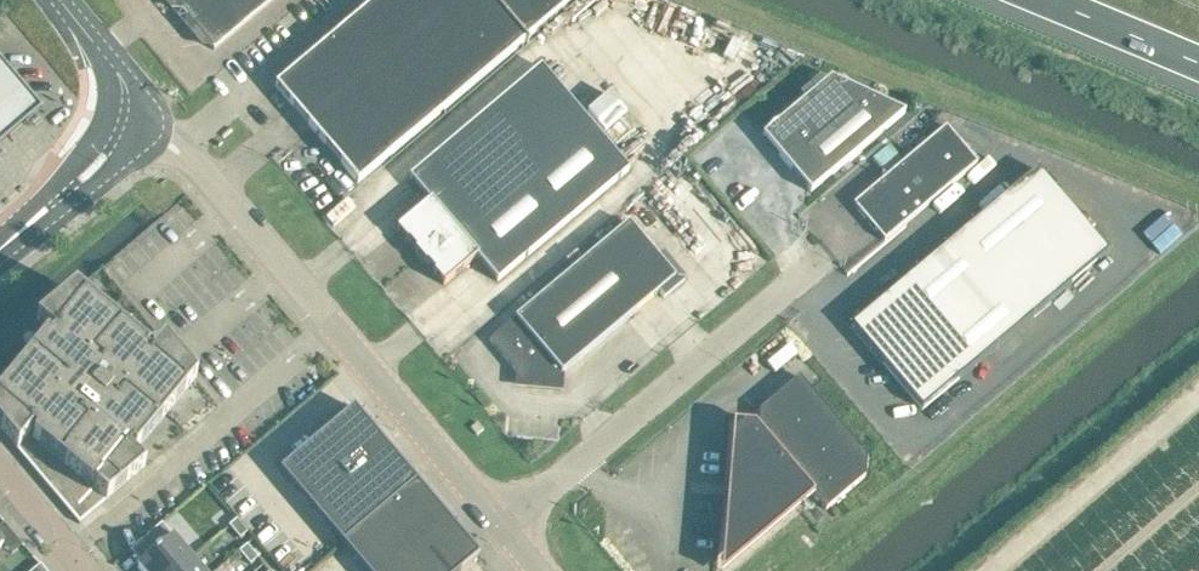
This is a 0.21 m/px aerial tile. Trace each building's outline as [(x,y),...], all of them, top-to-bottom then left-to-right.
[(213,50),(273,0),(171,0),(213,50)] [(274,86),(357,183),(524,42),(527,45),(528,44),(525,41),(574,0),(377,0),(274,86)] [(41,108),(0,60),(0,143),(41,108)] [(496,282),(628,171),(540,67),(408,178),(429,202),(396,230),(443,285),(476,258),(496,282)] [(810,192),(904,113),(830,78),(762,135),(810,192)] [(908,123),(893,136),(906,153),(922,141),(908,123)] [(884,242),(976,163),(945,126),(852,204),(884,242)] [(922,410),(1107,253),(1037,170),(851,326),(922,410)] [(560,391),(562,373),(674,279),(628,223),(488,340),(528,388),(560,391)] [(17,451),(19,447),(35,460),(30,466),(79,524),(144,469),(127,455),(131,451),(134,454),(196,380),(163,342),(149,359),(145,356),(148,352),(74,291),(36,323),(53,338),(49,341),(46,338),(0,393),(0,431),(17,451)] [(720,570),(723,570),(813,496),(825,510),(864,477),(866,456),(798,377),(759,410),(758,428),(758,429),(754,424),(732,423),(720,570)] [(422,489),(354,408),(279,470),(365,570),(461,570),(479,556),(422,489)] [(248,532),(237,519),(229,526),(240,539),(248,532)] [(141,570),(175,570),(190,558),(162,524),(154,530),(166,543),(137,567),(141,570)] [(33,562),(39,570),(52,570),(72,557),(61,542),(33,562)] [(258,558),(247,545),(239,552),(250,565),(258,558)] [(190,558),(175,570),(202,570),(190,558)]
